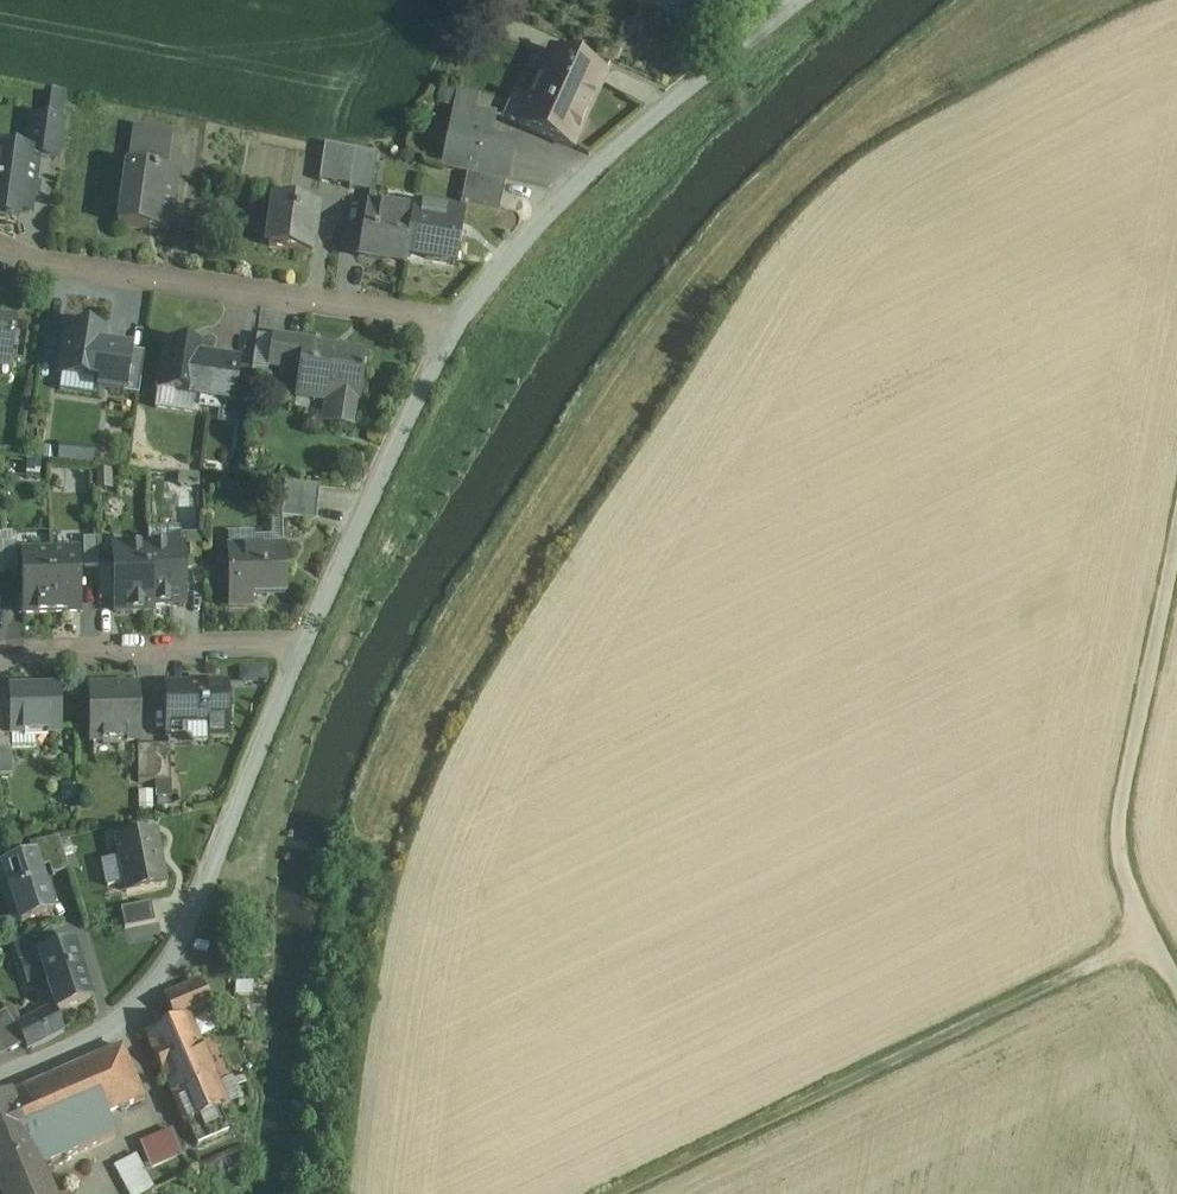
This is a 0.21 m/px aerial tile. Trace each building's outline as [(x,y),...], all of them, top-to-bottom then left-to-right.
[(677,0),(658,0),(654,6),(690,28),(699,13),(677,0)] [(548,46),(531,85),(593,110),(608,71),(548,46)] [(531,85),(515,123),(577,149),(593,110),(531,85)] [(66,93),(55,91),(50,120),(62,122),(66,93)] [(478,98),(458,94),(452,125),(491,133),(494,117),(475,113),(478,98)] [(141,124),(170,129),(172,115),(144,110),(141,124)] [(50,120),(33,118),(28,154),(38,156),(37,157),(56,160),(62,122),(50,120)] [(491,133),(452,125),(443,169),(467,174),(467,173),(506,181),(507,181),(514,148),(514,147),(489,142),(491,133)] [(171,133),(136,128),(130,168),(166,173),(171,133)] [(356,151),(325,145),(319,182),(350,186),(356,151)] [(0,150),(0,210),(29,214),(37,157),(38,156),(28,154),(0,150)] [(378,155),(356,151),(350,186),(350,190),(371,193),(378,155)] [(130,168),(127,168),(119,226),(169,233),(177,175),(166,173),(130,168)] [(506,181),(467,173),(467,174),(461,202),(500,210),(506,181)] [(430,184),(427,202),(449,206),(452,187),(430,184)] [(318,206),(275,200),(272,219),(276,220),(272,248),(311,254),(318,206)] [(414,214),(368,206),(359,258),(405,266),(407,258),(414,214)] [(463,214),(416,206),(414,214),(407,258),(454,266),(463,214)] [(0,319),(0,366),(10,367),(11,361),(16,327),(17,321),(0,319)] [(26,329),(16,327),(11,361),(21,363),(26,329)] [(108,335),(67,328),(60,375),(101,381),(108,335)] [(313,345),(273,339),(269,367),(287,370),(287,367),(300,369),(297,393),(334,399),(330,427),(351,430),(355,402),(360,402),(365,374),(363,373),(365,356),(313,348),(313,345)] [(206,349),(166,343),(159,391),(197,397),(199,397),(204,361),(206,349)] [(238,366),(204,361),(199,397),(197,397),(197,400),(199,400),(225,404),(233,405),(233,402),(238,368),(238,366)] [(249,370),(238,368),(233,402),(244,403),(249,370)] [(197,397),(159,391),(156,409),(196,414),(199,400),(197,400),(197,397)] [(233,402),(233,405),(225,404),(223,419),(242,421),(244,403),(233,402)] [(61,447),(59,460),(95,465),(97,453),(61,447)] [(92,468),(69,468),(69,490),(92,490),(92,468)] [(320,488),(285,485),(281,519),(316,523),(320,488)] [(200,536),(181,536),(181,547),(183,547),(183,572),(201,571),(200,536)] [(97,540),(83,540),(84,568),(98,568),(98,567),(97,540)] [(16,544),(2,544),(3,573),(17,572),(16,544)] [(181,547),(149,548),(151,606),(184,605),(183,572),(183,547),(181,547)] [(132,549),(124,558),(114,558),(114,567),(115,602),(116,613),(151,612),(151,606),(149,548),(132,549)] [(284,550),(228,551),(230,608),(252,607),(252,593),(285,592),(284,550)] [(50,552),(21,553),(23,615),(52,614),(50,552)] [(79,552),(50,552),(52,614),(80,613),(79,552)] [(114,567),(98,567),(98,568),(99,603),(115,602),(114,567)] [(243,666),(243,685),(271,684),(271,665),(243,666)] [(191,688),(190,687),(167,687),(168,730),(205,729),(205,736),(228,736),(226,688),(191,688)] [(139,688),(89,689),(90,743),(140,742),(139,688)] [(60,690),(9,690),(10,720),(10,735),(12,735),(61,734),(60,690)] [(0,720),(0,751),(12,751),(12,735),(10,735),(10,720),(0,720)] [(154,747),(137,747),(138,783),(155,783),(154,747)] [(170,782),(170,747),(154,747),(155,783),(170,782)] [(141,790),(141,807),(156,807),(156,791),(141,790)] [(156,833),(115,842),(126,894),(167,886),(156,833)] [(58,839),(29,845),(33,859),(35,858),(39,870),(49,867),(52,877),(69,872),(58,839)] [(0,869),(0,883),(14,926),(52,913),(39,870),(35,858),(33,859),(0,869)] [(151,904),(121,910),(124,929),(155,924),(151,904)] [(48,930),(15,941),(22,963),(39,957),(56,952),(48,930)] [(56,952),(39,957),(46,979),(55,1008),(57,1012),(90,1001),(73,947),(56,952)] [(39,957),(22,963),(29,985),(46,979),(39,957)] [(198,982),(166,996),(177,1023),(188,1019),(189,1020),(211,1011),(198,982)] [(55,1008),(39,1017),(50,1038),(63,1031),(57,1012),(55,1008)] [(0,1015),(0,1034),(10,1052),(24,1044),(16,1029),(9,1020),(5,1012),(0,1015)] [(39,1017),(16,1029),(24,1044),(27,1050),(50,1038),(39,1017)] [(189,1020),(188,1019),(177,1023),(147,1036),(186,1125),(219,1110),(227,1107),(189,1020)] [(0,1101),(0,1102),(21,1152),(106,1115),(144,1099),(122,1048),(0,1101)] [(0,1187),(40,1170),(116,1137),(106,1115),(21,1152),(0,1102),(0,1187)] [(219,1110),(188,1124),(198,1146),(228,1133),(219,1110)] [(172,1131),(141,1143),(152,1169),(170,1161),(168,1158),(181,1153),(172,1131)] [(131,1193),(142,1193),(156,1187),(138,1152),(116,1164),(131,1193)] [(0,1187),(3,1193),(50,1193),(40,1170),(0,1187)]
